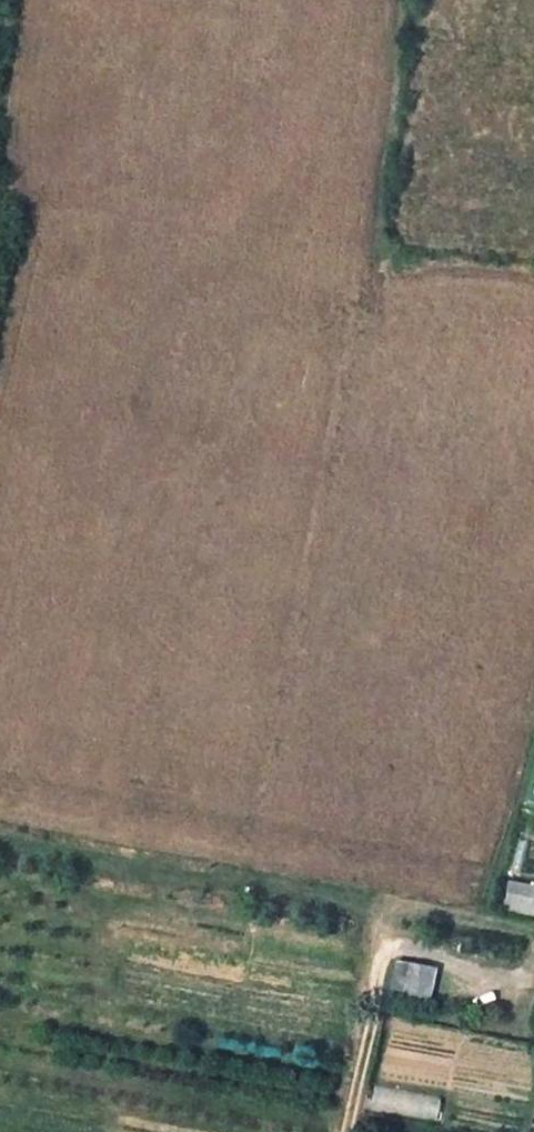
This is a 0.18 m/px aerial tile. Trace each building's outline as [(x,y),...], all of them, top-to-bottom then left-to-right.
[(510,881),(505,911),(533,916),(533,885),(510,881)] [(435,968),(395,960),(388,1000),(428,1008),(435,968)]
